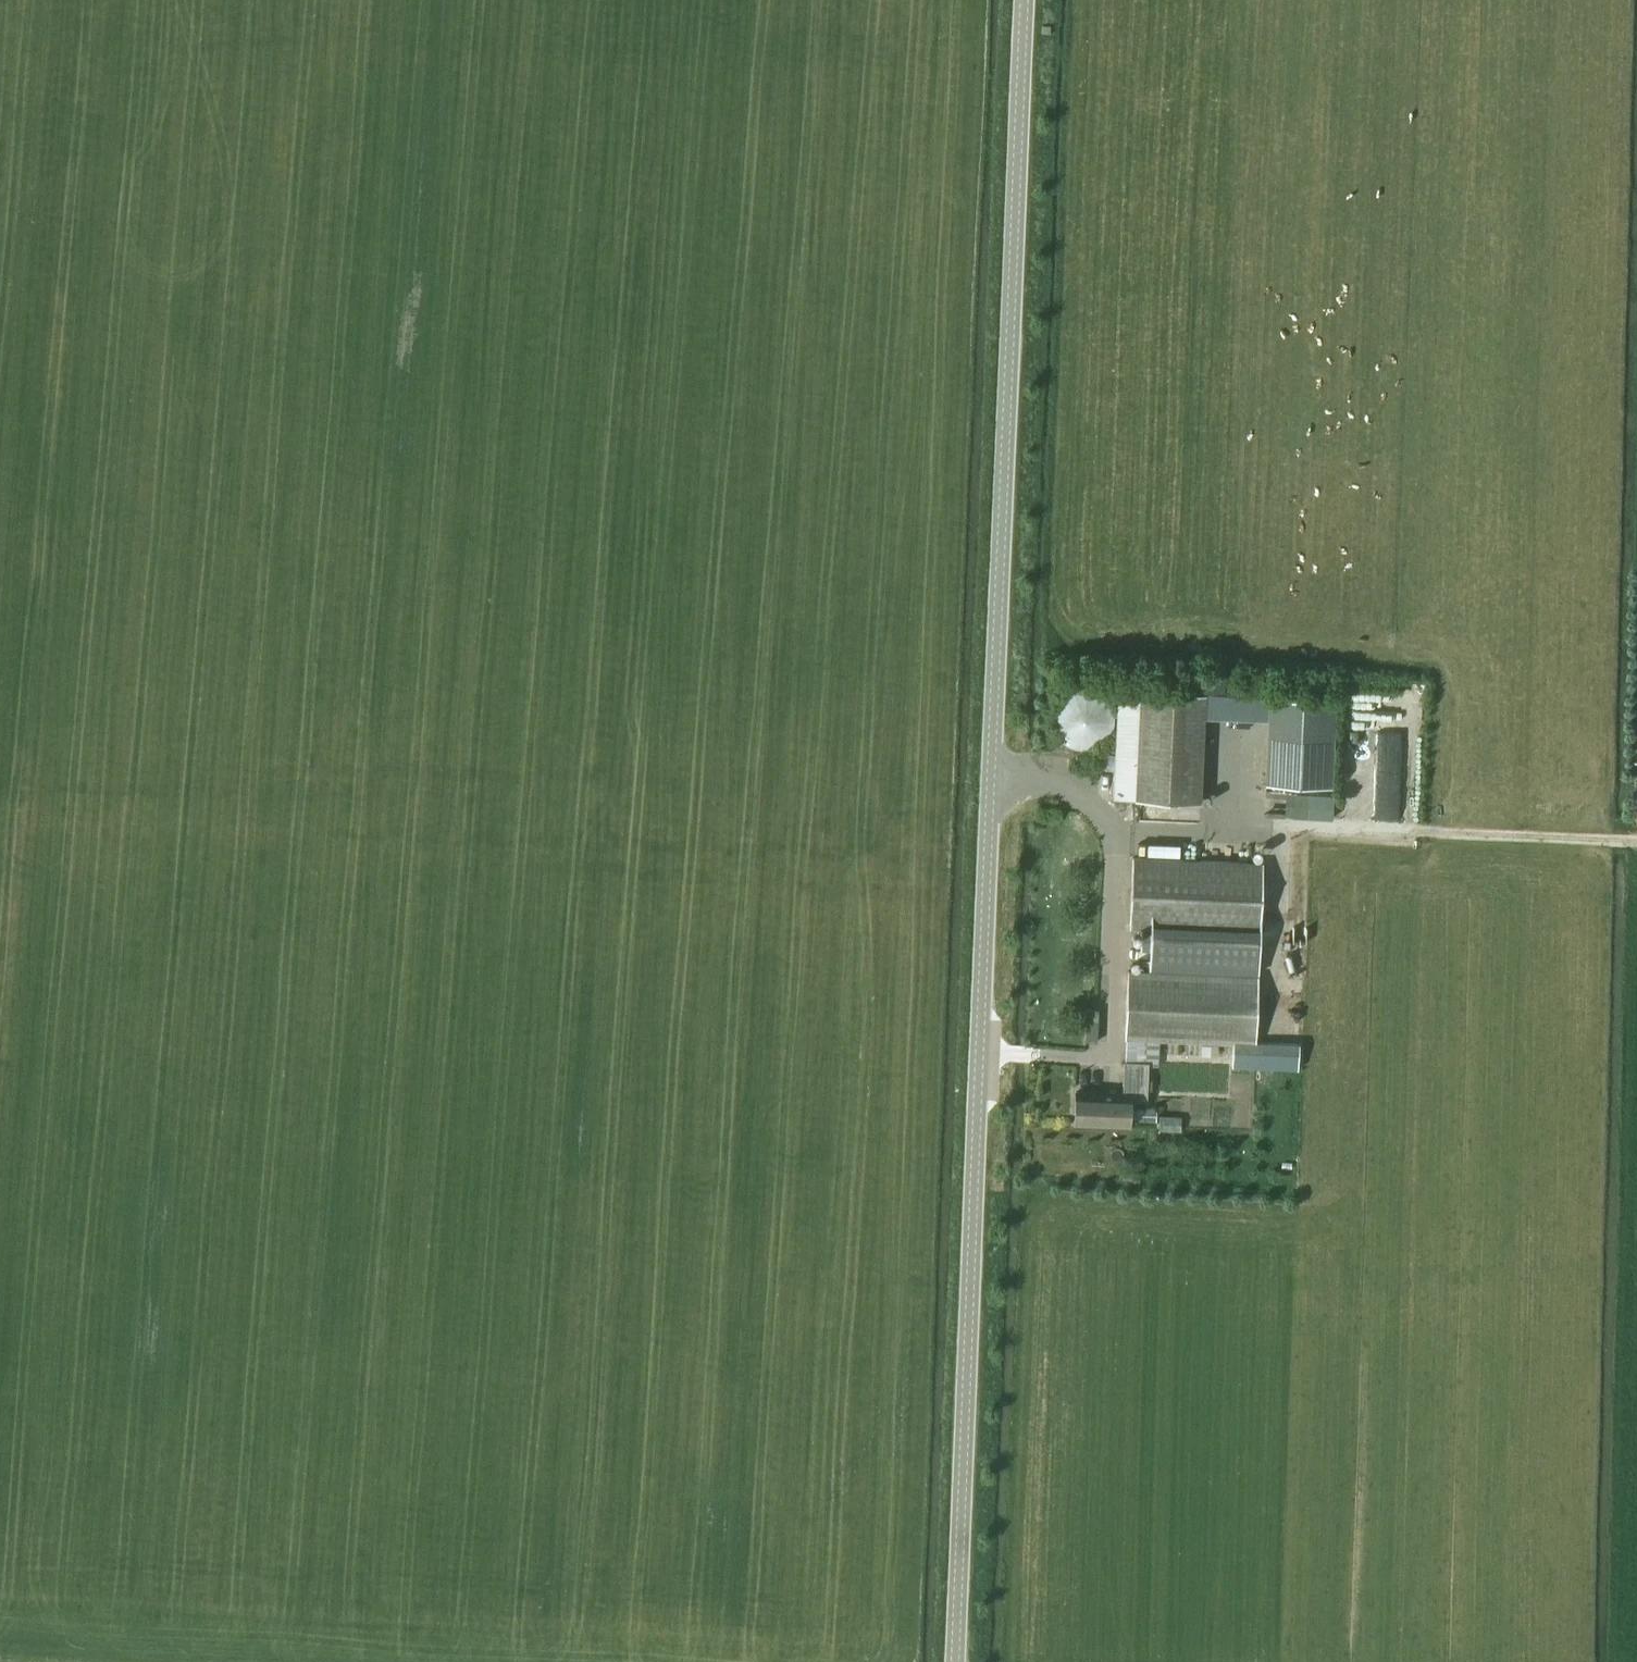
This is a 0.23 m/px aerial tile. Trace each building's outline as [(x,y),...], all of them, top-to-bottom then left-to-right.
[(1127,785),(1136,785),(1139,692),(1118,691),(1113,800),(1127,801),(1127,785)] [(1136,785),(1135,801),(1200,804),(1204,716),(1205,695),(1139,692),(1136,785)] [(1205,695),(1204,716),(1269,719),(1270,697),(1205,695)] [(1378,811),(1402,812),(1404,779),(1379,778),(1378,811)] [(1335,816),(1336,793),(1295,791),(1294,814),(1335,816)] [(1347,792),(1347,810),(1371,811),(1371,793),(1347,792)] [(1142,928),(1260,934),(1263,863),(1133,858),(1130,928),(1142,928)] [(1260,934),(1142,928),(1141,950),(1150,951),(1149,970),(1259,974),(1260,934)] [(1128,972),(1125,1040),(1255,1045),(1258,978),(1128,972)] [(1147,1103),(1148,1063),(1124,1062),(1123,1095),(1076,1093),(1075,1125),(1128,1127),(1129,1102),(1147,1103)]
